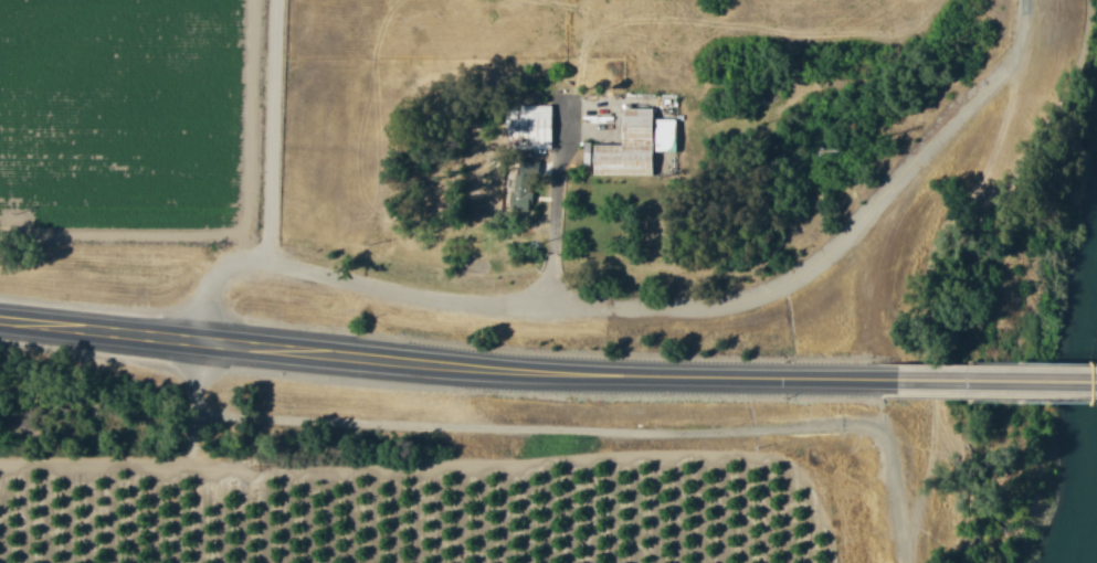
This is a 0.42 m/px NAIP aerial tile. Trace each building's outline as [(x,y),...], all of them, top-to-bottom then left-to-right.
[(649,175),(648,100),(625,100),(625,108),(617,108),(618,145),(589,145),(589,176),(649,175)] [(525,149),(549,149),(550,106),(509,105),(508,137),(525,138),(525,149)] [(673,119),(652,119),(652,152),(673,152),(673,119)]
